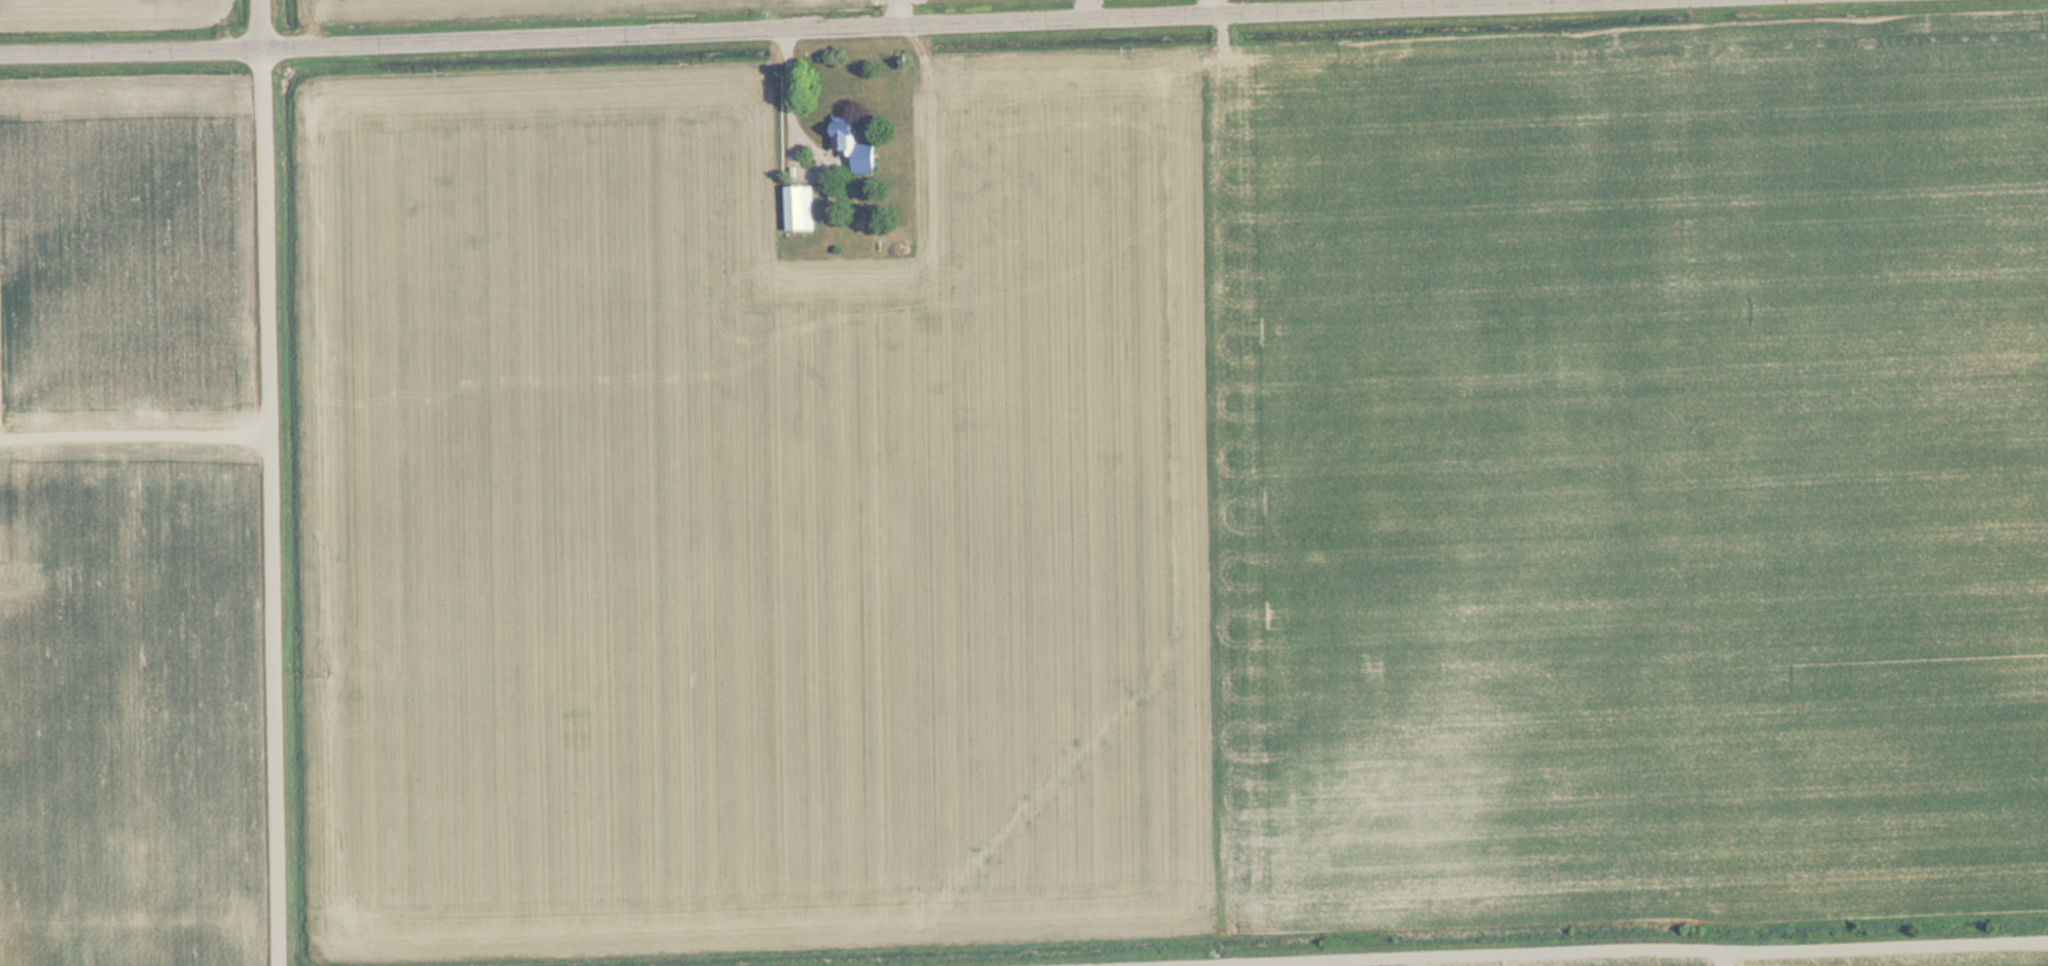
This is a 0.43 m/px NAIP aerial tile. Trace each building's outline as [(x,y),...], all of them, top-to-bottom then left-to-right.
[(855,173),(878,172),(877,144),(859,144),(858,117),(836,117),(836,155),(855,155),(855,173)] [(783,230),(813,230),(812,186),(783,187),(783,230)]
